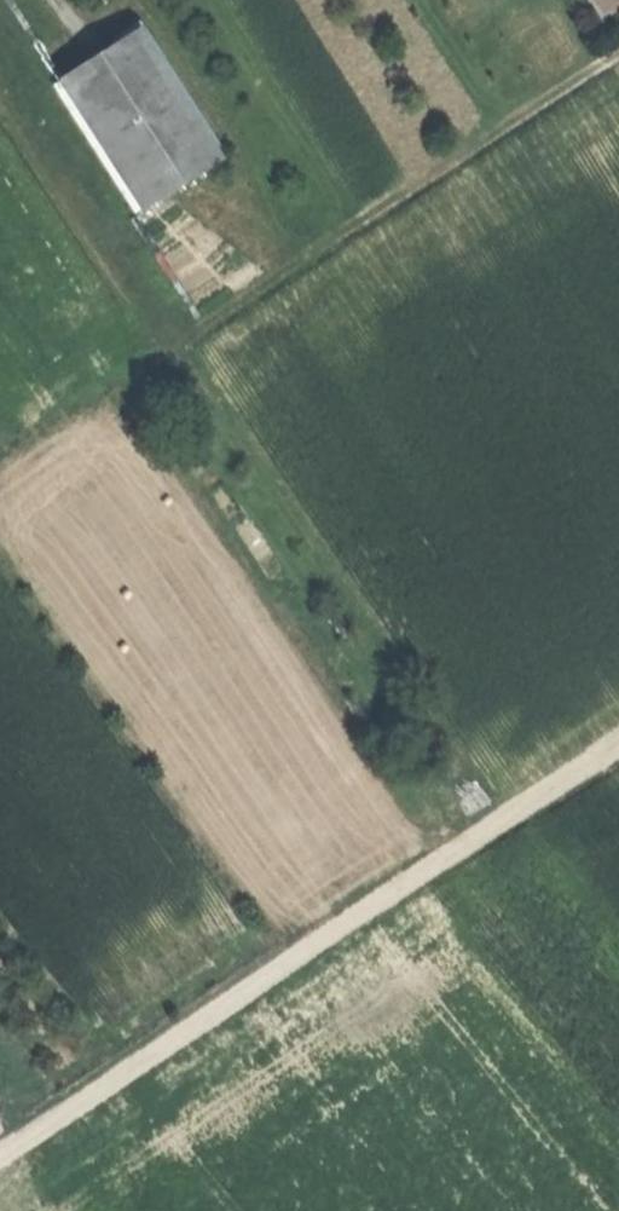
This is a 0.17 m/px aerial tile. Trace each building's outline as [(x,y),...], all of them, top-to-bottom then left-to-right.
[(593,1),(600,14),(618,3),(618,0),(595,0),(593,1)] [(54,83),(135,211),(215,160),(135,32),(54,83)]
